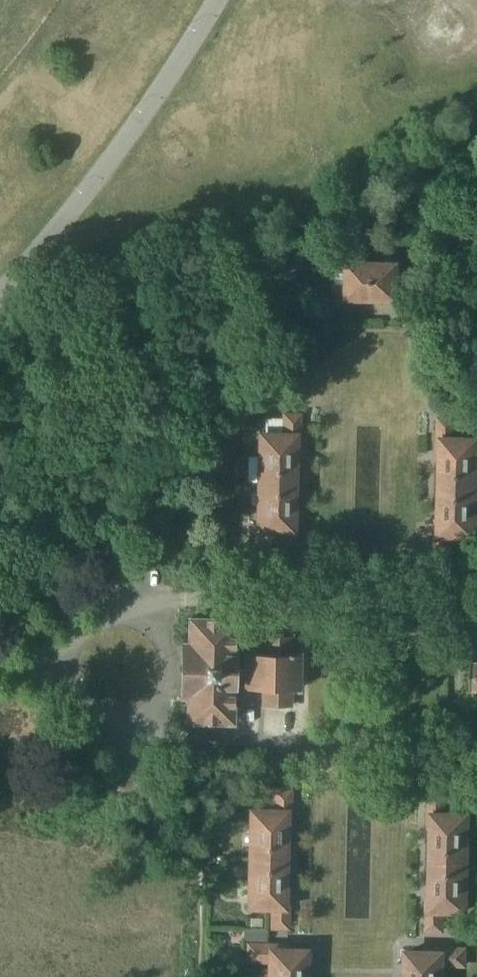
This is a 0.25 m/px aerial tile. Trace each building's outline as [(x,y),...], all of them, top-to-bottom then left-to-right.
[(372,297),(373,263),(351,263),(350,285),(336,285),(335,300),(361,300),(361,297),(372,297)] [(373,263),(372,297),(384,297),(384,301),(409,302),(409,287),(395,286),(396,264),(373,263)] [(299,447),(300,416),(285,415),(285,437),(262,436),(261,481),(295,482),(295,446),(299,447)] [(474,486),(475,462),(475,441),(454,440),(454,419),(439,418),(438,450),(442,450),(442,486),(474,486)] [(224,445),(224,456),(237,456),(237,446),(224,445)] [(297,551),(298,522),(298,518),(294,518),(295,482),(261,481),(260,526),(283,526),(282,550),(297,551)] [(473,532),(474,512),(474,486),(442,486),(441,521),(437,521),(436,554),(451,555),(452,531),(473,532)] [(184,642),(184,693),(190,693),(190,708),(190,719),(233,719),(234,678),(247,679),(247,680),(247,687),(265,687),(265,696),(265,705),(290,705),(290,688),(296,688),(299,688),(299,652),(294,652),(291,652),(291,636),(265,636),(265,645),(265,651),(248,651),(248,653),(243,653),(236,653),(235,653),(235,645),(238,645),(241,645),(241,628),(241,621),(235,621),(235,620),(235,617),(191,617),(191,628),(191,642),(184,642)] [(291,822),(292,807),(292,790),(278,790),(277,811),(253,810),(253,857),(286,858),(287,822),(291,822)] [(468,861),(468,840),(469,815),(446,814),(447,794),(431,793),(430,825),(434,825),(434,861),(468,861)] [(289,926),(290,893),(285,893),(286,858),(253,857),(252,904),(274,904),(274,925),(289,926)] [(467,908),(467,884),(468,861),(434,861),(433,896),(428,896),(428,928),(443,929),(444,908),(467,908)] [(307,972),(307,950),(287,949),(287,943),(253,943),(253,956),(275,957),(275,976),(307,976),(307,972)] [(463,947),(429,946),(429,953),(408,952),(408,976),(440,976),(441,960),(463,961),(463,947)]
